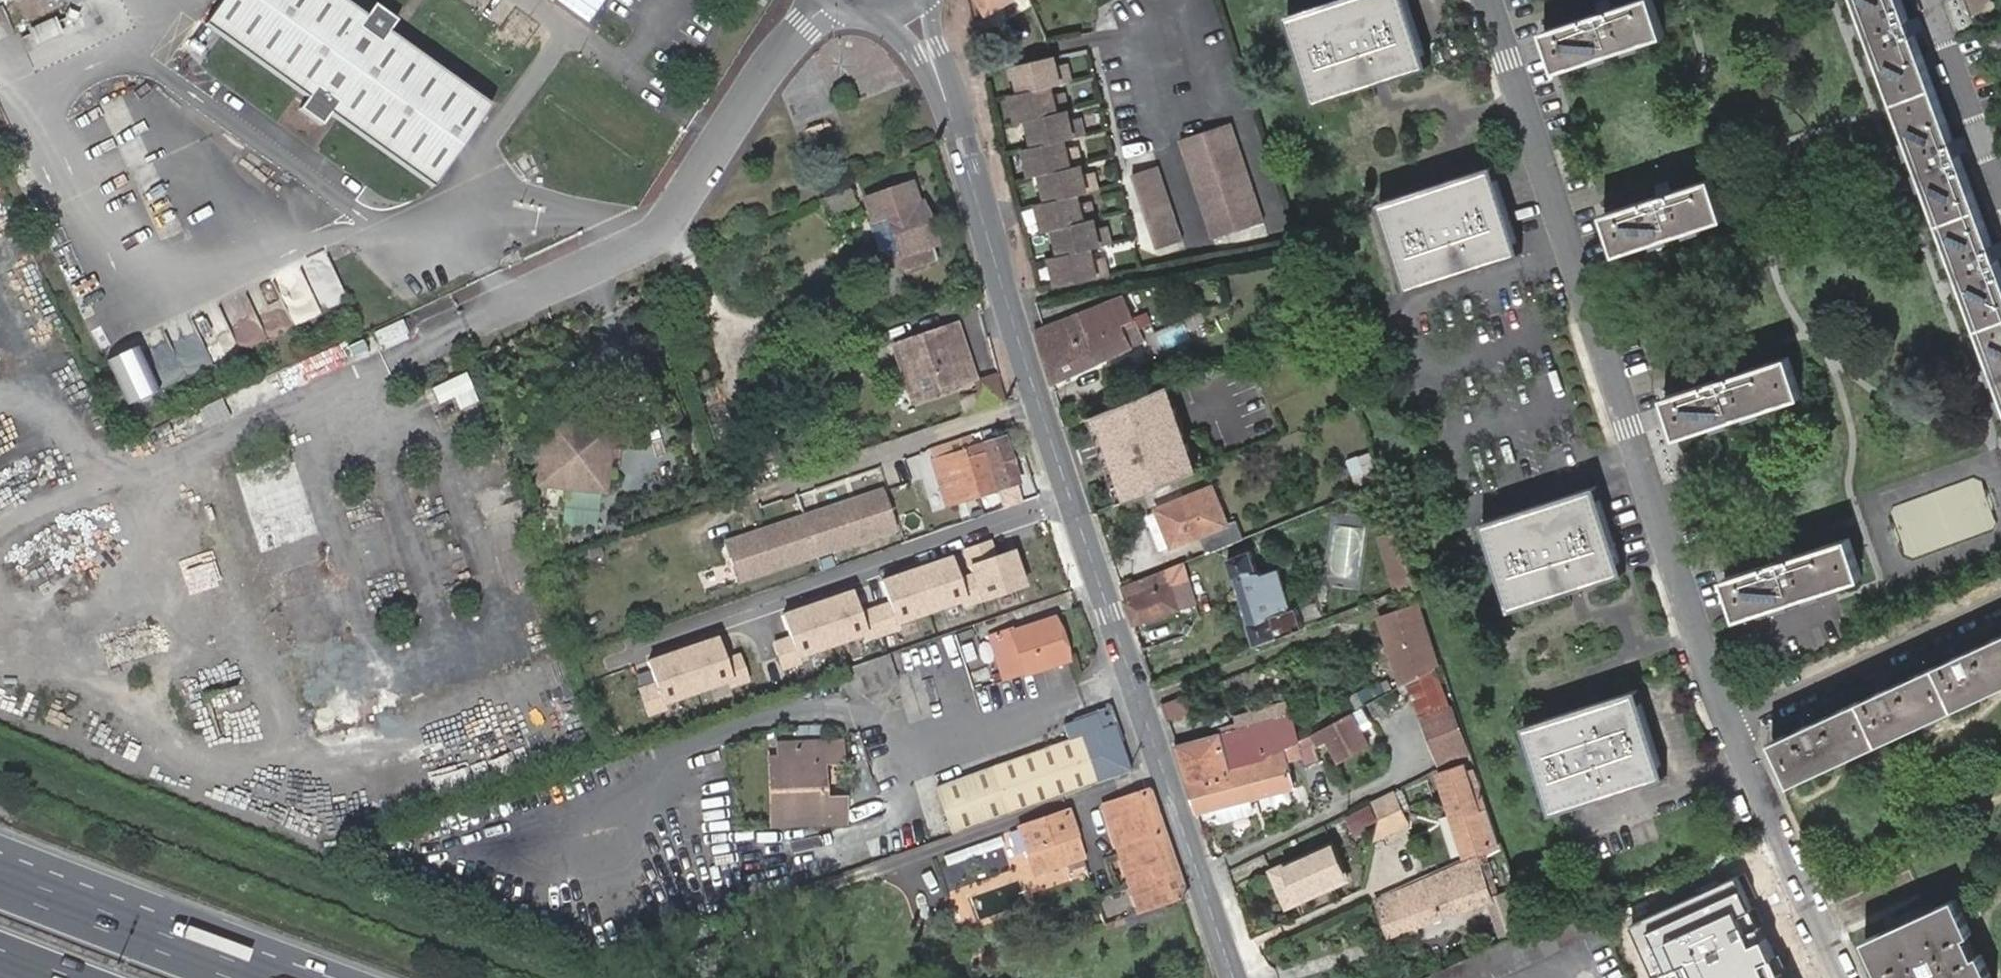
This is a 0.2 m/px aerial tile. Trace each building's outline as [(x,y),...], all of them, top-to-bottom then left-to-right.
[(496,102),(396,32),(392,29),(399,18),(375,1),(367,12),(350,0),(223,0),(208,21),(311,93),(303,103),(327,120),(335,109),(440,183),(496,102)] [(989,16),(1015,0),(979,0),(989,16)] [(1289,16),(1318,104),(1429,67),(1407,0),(1340,0),(1289,16)] [(1547,34),(1560,73),(1667,39),(1654,0),(1649,0),(1547,34)] [(2000,381),(2000,264),(1903,0),(1858,0),(1995,365),(2000,381)] [(1972,10),(1988,4),(1986,0),(1968,0),(1972,10)] [(1988,4),(1972,10),(1975,17),(1990,11),(1988,4)] [(71,5),(67,16),(78,20),(83,8),(71,5)] [(66,48),(52,16),(32,24),(46,57),(66,48)] [(1997,72),(2000,71),(2000,39),(1986,45),(1997,72)] [(1055,58),(1015,68),(1022,96),(1052,89),(1072,85),(1068,68),(1058,70),(1055,58)] [(1054,99),(1052,89),(1022,96),(1012,98),(1018,125),(1029,123),(1068,113),(1064,96),(1054,99)] [(1070,121),(1068,113),(1029,123),(1034,148),(1065,140),(1083,136),(1079,119),(1070,121)] [(1232,123),(1182,140),(1216,239),(1265,222),(1232,123)] [(1034,148),(1026,150),(1032,177),(1042,174),(1081,165),(1077,147),(1067,150),(1065,140),(1034,148)] [(1083,173),(1081,165),(1042,174),(1049,200),(1077,194),(1098,189),(1093,171),(1083,173)] [(1162,166),(1133,175),(1159,251),(1187,241),(1162,166)] [(1411,288),(1522,252),(1495,167),(1383,204),(1411,288)] [(1714,181),(1607,216),(1619,253),(1726,219),(1714,181)] [(883,217),(890,241),(900,270),(932,259),(927,244),(931,242),(918,203),(913,205),(906,184),(861,200),(868,222),(883,217)] [(823,217),(851,205),(846,189),(816,201),(823,217)] [(1080,203),(1077,194),(1049,200),(1039,203),(1046,230),(1055,228),(1094,218),(1090,200),(1080,203)] [(876,245),(890,241),(883,217),(868,222),(876,245)] [(1096,226),(1094,218),(1055,228),(1062,255),(1092,246),(1110,241),(1106,224),(1096,226)] [(1094,256),(1092,246),(1062,255),(1052,257),(1059,286),(1109,277),(1103,254),(1094,256)] [(1305,270),(1300,257),(1292,259),(1297,273),(1305,270)] [(296,319),(322,315),(318,291),(292,296),(296,319)] [(1036,333),(1054,385),(1102,365),(1136,352),(1127,328),(1137,325),(1131,311),(1126,298),(1036,333)] [(1131,311),(1137,325),(1148,320),(1143,307),(1131,311)] [(400,322),(372,333),(378,345),(405,334),(400,322)] [(894,343),(913,401),(976,378),(956,322),(894,343)] [(1146,348),(1137,325),(1127,328),(1136,352),(1146,348)] [(119,357),(135,404),(165,394),(149,347),(119,357)] [(1681,437),(1804,397),(1790,358),(1668,398),(1681,437)] [(462,370),(447,377),(463,411),(478,404),(462,370)] [(1094,413),(1126,497),(1199,469),(1167,386),(1094,413)] [(546,426),(538,484),(603,493),(611,435),(546,426)] [(1002,439),(926,465),(941,509),(1017,483),(1002,439)] [(1973,512),(1985,511),(1982,480),(1970,482),(1973,512)] [(1518,608),(1629,571),(1602,485),(1490,522),(1518,608)] [(1165,514),(1170,529),(1178,526),(1185,545),(1210,535),(1216,552),(1248,539),(1241,521),(1231,525),(1217,489),(1163,510),(1165,514)] [(877,501),(727,550),(739,587),(896,538),(884,503),(877,501)] [(1178,526),(1170,529),(1165,514),(1152,519),(1165,552),(1185,545),(1178,526)] [(1850,539),(1727,581),(1740,619),(1863,578),(1850,539)] [(873,606),(883,632),(1030,579),(1017,543),(967,562),(971,573),(959,578),(951,555),(882,581),(889,600),(873,606)] [(1259,649),(1311,628),(1305,609),(1298,612),(1276,618),(1264,578),(1257,554),(1232,561),(1259,649)] [(1135,597),(1129,600),(1137,622),(1184,604),(1197,598),(1195,590),(1193,584),(1190,585),(1178,588),(1171,570),(1131,585),(1135,597)] [(1284,572),(1264,578),(1276,618),(1298,612),(1284,572)] [(1202,579),(1193,582),(1193,584),(1195,590),(1197,598),(1200,606),(1210,603),(1202,579)] [(771,639),(782,669),(883,632),(873,606),(862,610),(854,587),(781,613),(788,632),(771,639)] [(1405,689),(1441,669),(1419,609),(1382,622),(1395,658),(1403,683),(1405,689)] [(1011,629),(989,636),(1004,681),(1067,660),(1052,618),(1050,618),(1013,630),(1011,629)] [(635,685),(645,716),(747,679),(737,652),(726,657),(718,634),(645,660),(652,679),(635,685)] [(1775,742),(1793,782),(2000,688),(2000,638),(1775,742)] [(895,681),(887,655),(838,672),(847,697),(895,681)] [(1395,658),(1362,670),(1370,694),(1403,683),(1395,658)] [(1527,727),(1555,813),(1667,777),(1638,691),(1527,727)] [(1466,745),(1451,706),(1421,717),(1437,757),(1466,745)] [(1008,817),(1134,775),(1113,710),(1065,725),(1071,742),(992,768),(1008,817)] [(1354,716),(1318,737),(1322,744),(1330,739),(1344,764),(1372,749),(1354,716)] [(1178,746),(1190,782),(1262,766),(1265,765),(1300,746),(1293,719),(1224,736),(1178,746)] [(839,738),(815,738),(778,739),(779,747),(819,746),(840,746),(839,738)] [(819,746),(779,747),(779,778),(785,779),(785,799),(780,798),(780,818),(840,817),(841,817),(840,802),(841,799),(821,799),(820,762),(840,760),(840,746),(819,746)] [(1190,782),(1201,815),(1216,811),(1250,803),(1270,798),(1293,793),(1297,792),(1310,789),(1304,761),(1300,746),(1265,765),(1262,766),(1190,782)] [(779,778),(779,747),(766,747),(768,818),(780,818),(780,798),(785,799),(785,779),(779,778)] [(1469,854),(1500,840),(1485,799),(1478,801),(1464,761),(1439,769),(1469,854)] [(937,787),(953,835),(1008,817),(992,768),(937,787)] [(1136,913),(1184,898),(1148,789),(1101,804),(1136,913)] [(1404,812),(1393,790),(1373,800),(1381,817),(1388,833),(1409,823),(1404,812)] [(1293,793),(1270,798),(1273,808),(1277,810),(1293,806),(1295,802),(1293,793)] [(1250,803),(1216,811),(1218,822),(1224,825),(1250,818),(1253,813),(1250,803)] [(1369,807),(1344,819),(1353,834),(1377,821),(1369,807)] [(1064,811),(1018,829),(1025,853),(1027,860),(1032,873),(1034,872),(1055,864),(1080,855),(1064,811)] [(1376,838),(1388,833),(1381,817),(1375,838),(1376,838)] [(1331,842),(1280,867),(1287,882),(1279,885),(1288,906),(1348,877),(1331,842)] [(1476,857),(1410,888),(1379,900),(1390,933),(1484,900),(1500,941),(1527,929),(1515,901),(1511,890),(1491,898),(1476,857)] [(1287,882),(1280,867),(1273,870),(1279,885),(1287,882)] [(1631,924),(1654,977),(1787,977),(1743,877),(1631,924)] [(1982,954),(1976,956),(1968,937),(1973,934),(1957,899),(1867,939),(1882,976),(1887,973),(1889,977),(1992,977),(1982,954)] [(1417,977),(1488,977),(1595,930),(1585,903),(1532,927),(1527,929),(1500,941),(1417,977)]
